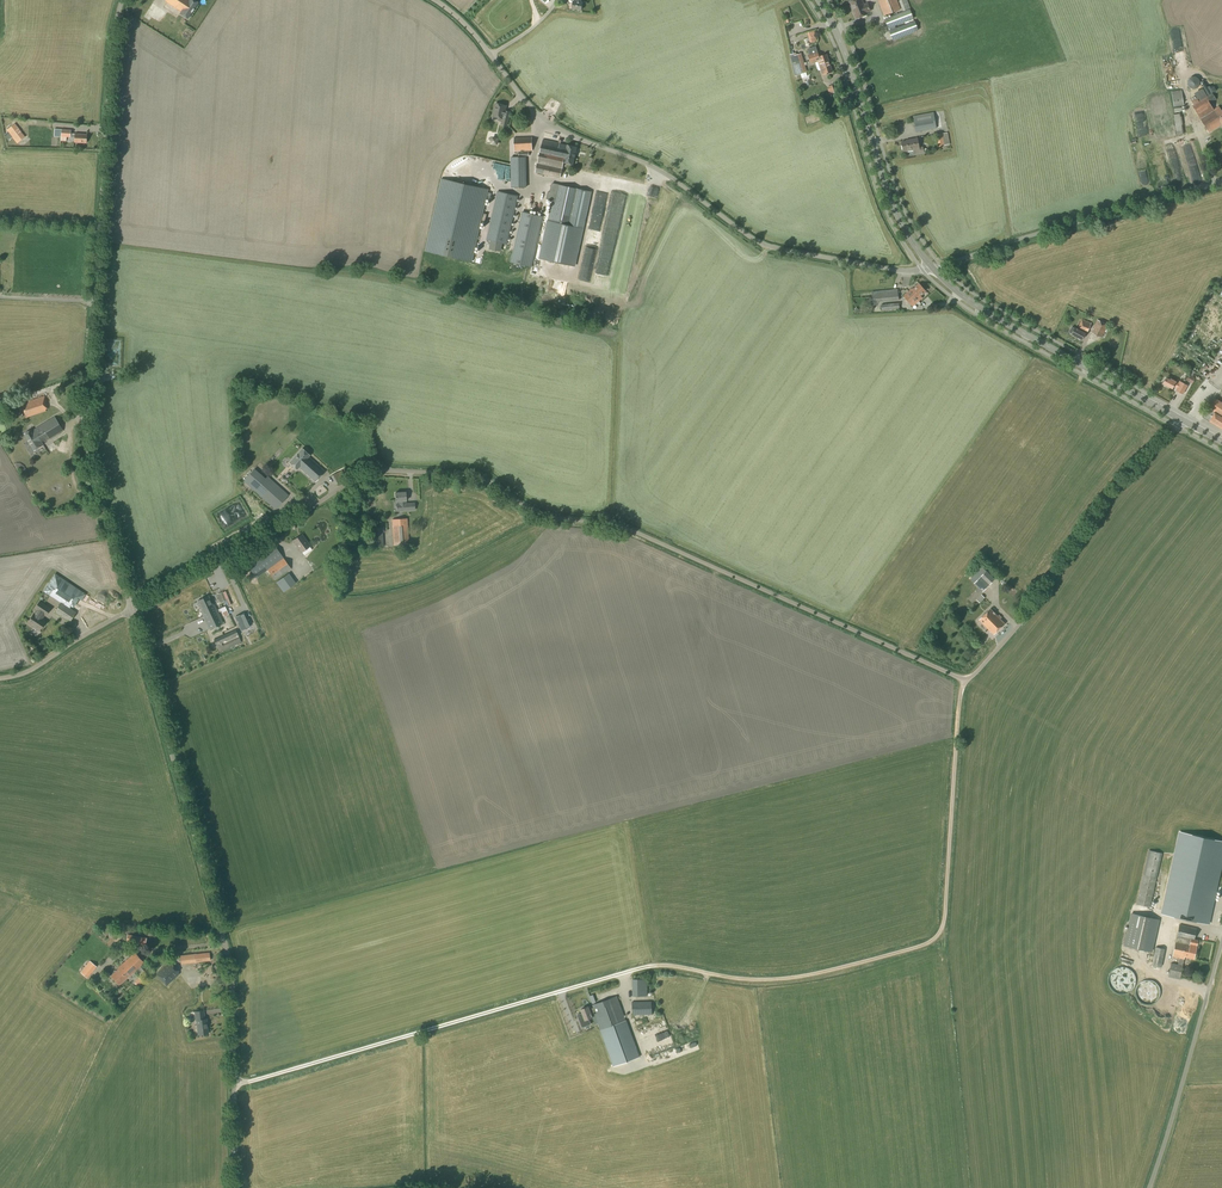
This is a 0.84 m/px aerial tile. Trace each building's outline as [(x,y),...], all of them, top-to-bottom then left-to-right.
[(165,2),(181,12),(179,14),(188,20),(198,3),(194,0),(166,0),(165,2)] [(575,2),(573,1),(572,9),(581,10),(582,3),(581,2),(582,0),(575,0),(575,2)] [(862,0),(854,0),(849,2),(856,19),(868,14),(867,13),(871,11),(868,3),(864,4),(862,0)] [(895,0),(878,0),(883,15),(890,12),(891,13),(899,10),(898,9),(899,9),(895,0)] [(903,12),(885,19),(888,28),(889,28),(890,30),(889,30),(893,40),(918,30),(915,21),(895,28),(895,26),(914,19),(910,9),(907,0),(901,0),(899,1),(903,12)] [(145,18),(170,32),(177,19),(152,5),(145,18)] [(823,76),(833,72),(827,54),(819,57),(816,47),(809,49),(810,54),(808,54),(811,64),(818,62),(823,76)] [(800,74),(807,72),(801,53),(795,56),(791,57),(796,73),(800,72),(800,74)] [(1175,82),(1175,76),(1178,75),(1177,68),(1168,69),(1169,83),(1175,82)] [(1192,89),(1195,89),(1197,88),(1198,88),(1200,84),(1200,81),(1198,78),(1195,76),(1192,77),(1189,78),(1187,81),(1187,84),(1189,87),(1190,88),(1192,89)] [(1206,87),(1196,93),(1200,99),(1216,90),(1211,82),(1205,86),(1206,87)] [(1174,107),(1184,105),(1181,90),(1172,92),(1174,107)] [(1216,100),(1212,93),(1199,102),(1196,98),(1191,102),(1194,105),(1192,106),(1200,119),(1200,120),(1209,133),(1221,125),(1221,126),(1221,112),(1218,106),(1213,110),(1210,104),(1216,100)] [(507,125),(509,118),(510,112),(505,111),(506,106),(495,103),(492,116),(503,118),(501,124),(507,125)] [(916,132),(936,128),(933,112),(913,116),(916,132)] [(17,144),(25,137),(15,124),(6,130),(9,133),(5,135),(9,140),(12,137),(17,144)] [(86,143),(87,135),(71,134),(71,130),(61,129),(54,129),(53,136),(61,137),(70,138),(70,137),(71,137),(75,138),(74,142),(86,143)] [(938,147),(944,146),(944,145),(950,144),(947,133),(942,134),(936,135),(938,147)] [(529,157),(529,151),(532,151),(532,137),(514,137),(514,152),(519,152),(519,157),(511,157),(511,188),(526,187),(526,157),(529,157)] [(498,139),(491,138),(489,145),(496,147),(498,139)] [(919,147),(917,138),(907,140),(907,141),(902,142),(903,152),(915,150),(915,154),(924,153),(923,147),(919,147)] [(566,145),(543,140),(536,173),(559,178),(563,163),(572,165),(576,147),(566,145)] [(443,178),(426,251),(471,261),(488,188),(443,178)] [(575,227),(583,190),(554,184),(552,194),(553,195),(548,221),(575,227)] [(592,187),(585,231),(593,233),(601,189),(592,187)] [(507,245),(518,196),(497,191),(486,240),(507,245)] [(596,234),(606,235),(609,209),(598,208),(596,234)] [(532,267),(543,217),(522,212),(511,262),(532,267)] [(620,254),(622,216),(611,216),(609,249),(611,249),(611,253),(620,254)] [(909,291),(919,301),(922,298),(921,296),(926,291),(919,284),(913,289),(912,288),(909,291)] [(913,307),(919,301),(909,291),(903,296),(913,307)] [(884,294),(880,294),(880,293),(876,294),(872,294),(873,302),(899,300),(898,295),(885,297),(884,294)] [(882,311),(888,310),(899,309),(899,303),(881,304),(882,311)] [(1074,328),(1072,327),(1069,332),(1071,334),(1081,340),(1085,334),(1086,334),(1091,323),(1081,319),(1078,328),(1082,329),(1081,331),(1074,328)] [(1101,338),(1108,325),(1097,320),(1091,333),(1101,338)] [(1192,384),(1195,380),(1188,376),(1186,381),(1192,384)] [(1170,380),(1166,378),(1163,384),(1172,389),(1173,387),(1176,388),(1175,390),(1183,394),(1188,385),(1179,381),(1178,383),(1176,381),(1176,382),(1170,379),(1170,380)] [(26,418),(46,411),(46,410),(47,409),(45,402),(47,402),(45,396),(21,404),(26,418)] [(1215,399),(1204,417),(1221,428),(1221,403),(1215,399)] [(42,443),(63,431),(55,417),(31,432),(31,430),(24,434),(34,450),(43,445),(42,443)] [(325,471),(309,456),(310,455),(302,448),(289,463),(297,470),(299,467),(315,482),(325,471)] [(265,479),(254,469),(243,481),(275,510),(289,495),(268,476),(265,479)] [(336,485),(346,478),(341,470),(331,476),(336,485)] [(406,503),(406,501),(406,492),(395,493),(396,502),(399,502),(399,504),(396,504),(396,512),(415,510),(415,502),(406,503)] [(394,546),(406,545),(409,544),(407,519),(392,520),(394,546)] [(373,547),(384,546),(383,533),(385,533),(384,528),(372,529),(373,547)] [(301,552),(310,546),(302,534),(293,541),(301,552)] [(275,580),(291,569),(284,558),(272,543),(246,563),(256,578),(268,570),(275,580)] [(986,571),(982,567),(970,579),(974,583),(978,588),(968,598),(972,603),(983,592),(982,592),(989,585),(995,579),(986,571)] [(283,592),(296,583),(289,573),(276,583),(283,592)] [(44,591),(61,602),(69,608),(71,606),(73,607),(79,598),(82,599),(85,594),(56,574),(44,591)] [(220,603),(226,601),(222,592),(217,594),(220,603)] [(213,606),(208,596),(198,601),(204,615),(203,615),(210,629),(222,623),(214,606),(213,606)] [(45,615),(50,608),(40,601),(35,608),(37,610),(34,614),(28,623),(39,630),(45,622),(41,619),(44,614),(45,615)] [(69,623),(76,612),(69,608),(61,602),(54,613),(69,623)] [(228,614),(225,607),(218,610),(219,612),(221,611),(224,616),(228,614)] [(993,634),(1005,623),(990,609),(979,620),(993,634)] [(250,627),(244,613),(235,617),(241,631),(250,627)] [(220,653),(242,643),(236,629),(214,640),(220,653)] [(1163,912),(1207,923),(1221,862),(1221,843),(1181,833),(1163,912)] [(1150,907),(1156,878),(1162,853),(1149,850),(1143,875),(1136,904),(1150,907)] [(1124,945),(1152,951),(1159,919),(1132,913),(1124,945)] [(1194,939),(1196,929),(1179,925),(1177,936),(1175,943),(1176,943),(1173,957),(1179,958),(1179,959),(1178,964),(1171,963),(1168,975),(1180,978),(1183,966),(1184,959),(1184,957),(1194,959),(1198,940),(1194,939)] [(145,946),(147,938),(128,935),(126,942),(145,946)] [(1161,967),(1165,949),(1155,947),(1152,965),(1161,967)] [(119,984),(144,963),(135,953),(118,968),(119,969),(111,976),(119,984)] [(181,964),(210,961),(209,953),(180,956),(181,964)] [(166,987),(180,974),(178,972),(179,971),(175,966),(177,964),(173,960),(156,975),(166,987)] [(87,979),(97,967),(90,961),(80,973),(87,979)] [(1120,993),(1131,993),(1137,986),(1137,984),(1133,981),(1133,978),(1130,981),(1127,979),(1130,979),(1132,976),(1129,974),(1129,975),(1124,975),(1122,973),(1113,974),(1111,977),(1111,987),(1120,993)] [(141,988),(146,980),(142,978),(137,985),(141,988)] [(632,996),(647,996),(647,979),(632,979),(632,996)] [(639,1057),(625,1020),(617,996),(611,998),(592,1005),(601,1030),(600,1030),(614,1067),(639,1057)] [(632,1015),(652,1015),(651,1001),(632,1002),(632,1015)] [(582,1013),(577,1015),(580,1021),(580,1020),(582,1026),(590,1023),(589,1019),(592,1017),(592,1016),(596,1014),(593,1008),(589,1009),(588,1007),(581,1009),(582,1013)] [(205,1020),(204,1012),(195,1013),(196,1021),(197,1021),(198,1035),(208,1034),(206,1020),(205,1020)] [(572,1036),(560,1043),(563,1049),(575,1042),(572,1036)]
